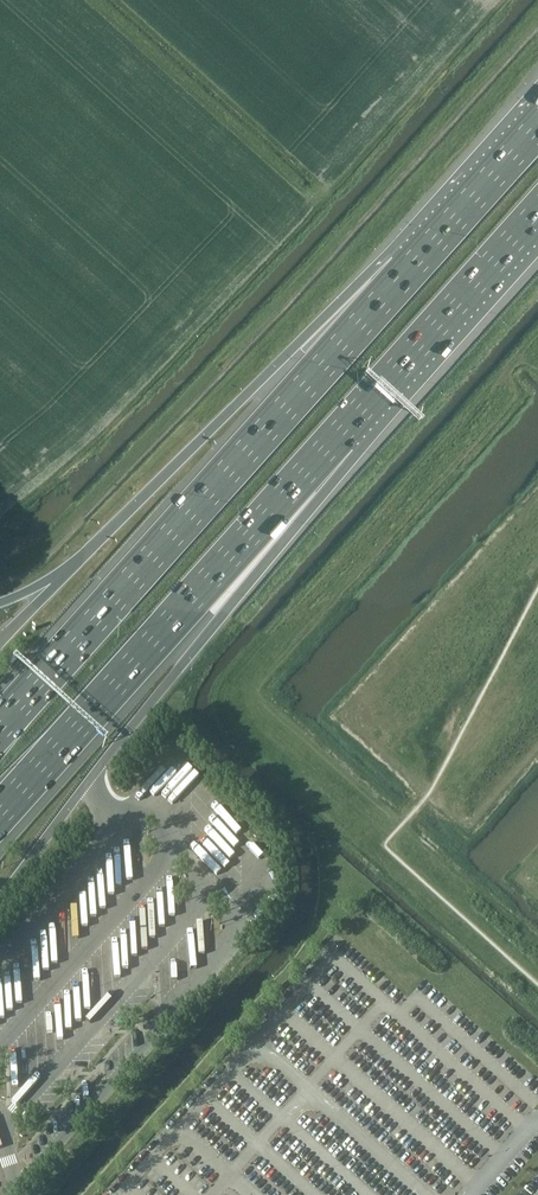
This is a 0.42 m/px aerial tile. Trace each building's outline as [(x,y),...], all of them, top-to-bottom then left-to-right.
[(2,680),(0,683),(0,706),(14,688),(2,680)]
